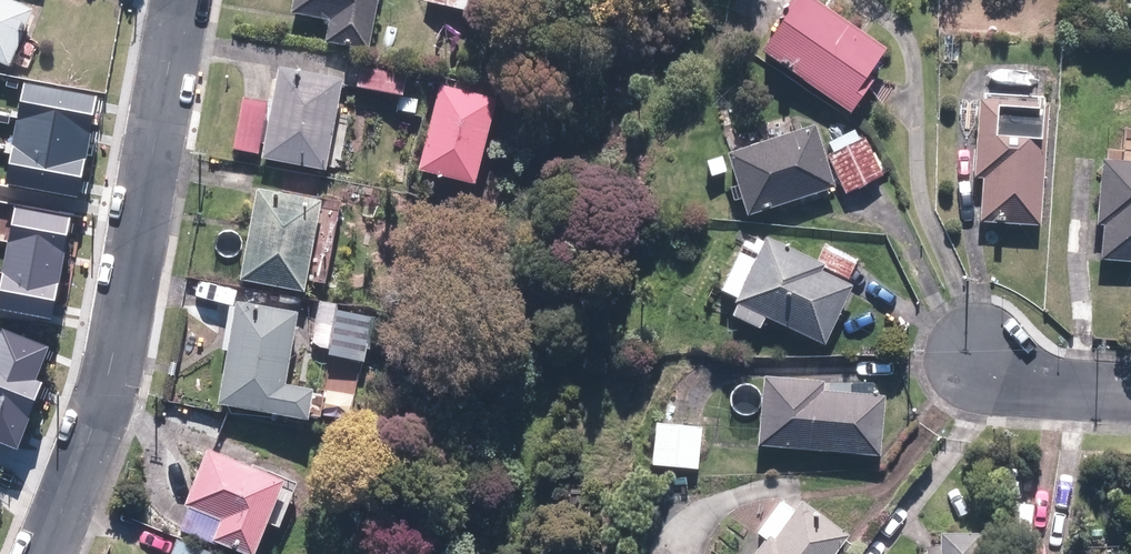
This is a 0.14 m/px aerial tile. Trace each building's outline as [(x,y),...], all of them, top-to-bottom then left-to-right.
[(11,67),(36,8),(17,0),(0,0),(0,62),(11,67)] [(378,0),(294,0),(290,16),(332,24),(328,42),(368,49),(378,0)] [(425,2),(471,11),(474,0),(426,0),(425,2)] [(852,114),(874,83),(869,79),(890,50),(819,0),(790,0),(779,16),(786,20),(764,51),(852,114)] [(246,97),(236,154),(330,171),(347,78),(280,66),(274,102),(246,97)] [(362,68),(359,88),(401,94),(399,109),(414,111),(419,76),(362,68)] [(24,83),(18,117),(90,131),(97,96),(24,83)] [(500,97),(442,84),(422,170),(481,183),(500,97)] [(981,222),(1042,226),(1050,103),(982,98),(976,178),(984,179),(981,222)] [(90,131),(18,117),(12,147),(85,161),(90,131)] [(838,187),(817,125),(730,154),(751,216),(838,187)] [(860,141),(856,130),(830,142),(835,152),(860,141)] [(846,192),(884,175),(867,138),(860,141),(835,152),(829,155),(846,192)] [(85,161),(12,147),(5,184),(78,198),(85,161)] [(1104,159),(1098,225),(1106,225),(1103,260),(1130,262),(1130,161),(1104,159)] [(324,199),(260,187),(242,281),(306,293),(324,199)] [(14,208),(7,243),(63,254),(70,218),(14,208)] [(763,248),(746,240),(724,290),(742,298),(734,315),(762,328),(766,319),(826,346),(854,283),(847,280),(857,258),(827,245),(820,262),(767,238),(763,248)] [(7,243),(2,274),(58,284),(63,254),(7,243)] [(2,274),(0,284),(0,310),(51,319),(58,284),(2,274)] [(301,308),(239,299),(222,405),(313,419),(318,389),(289,384),(301,308)] [(370,308),(320,301),(314,352),(363,358),(370,308)] [(0,334),(0,367),(35,381),(49,347),(2,329),(0,334)] [(0,367),(0,402),(30,414),(42,383),(35,381),(0,367)] [(762,375),(758,444),(882,452),(886,393),(874,393),(875,381),(854,379),(853,393),(830,392),(830,379),(762,375)] [(0,402),(0,442),(17,449),(30,414),(0,402)] [(704,426),(658,421),(653,465),(700,470),(704,426)] [(211,446),(187,504),(225,519),(217,540),(251,553),(257,553),(287,480),(211,446)] [(757,529),(766,536),(752,553),(834,553),(850,533),(807,501),(799,512),(779,498),(757,529)] [(991,529),(942,526),(941,553),(990,553),(991,529)] [(175,539),(169,553),(213,553),(214,553),(175,539)]
